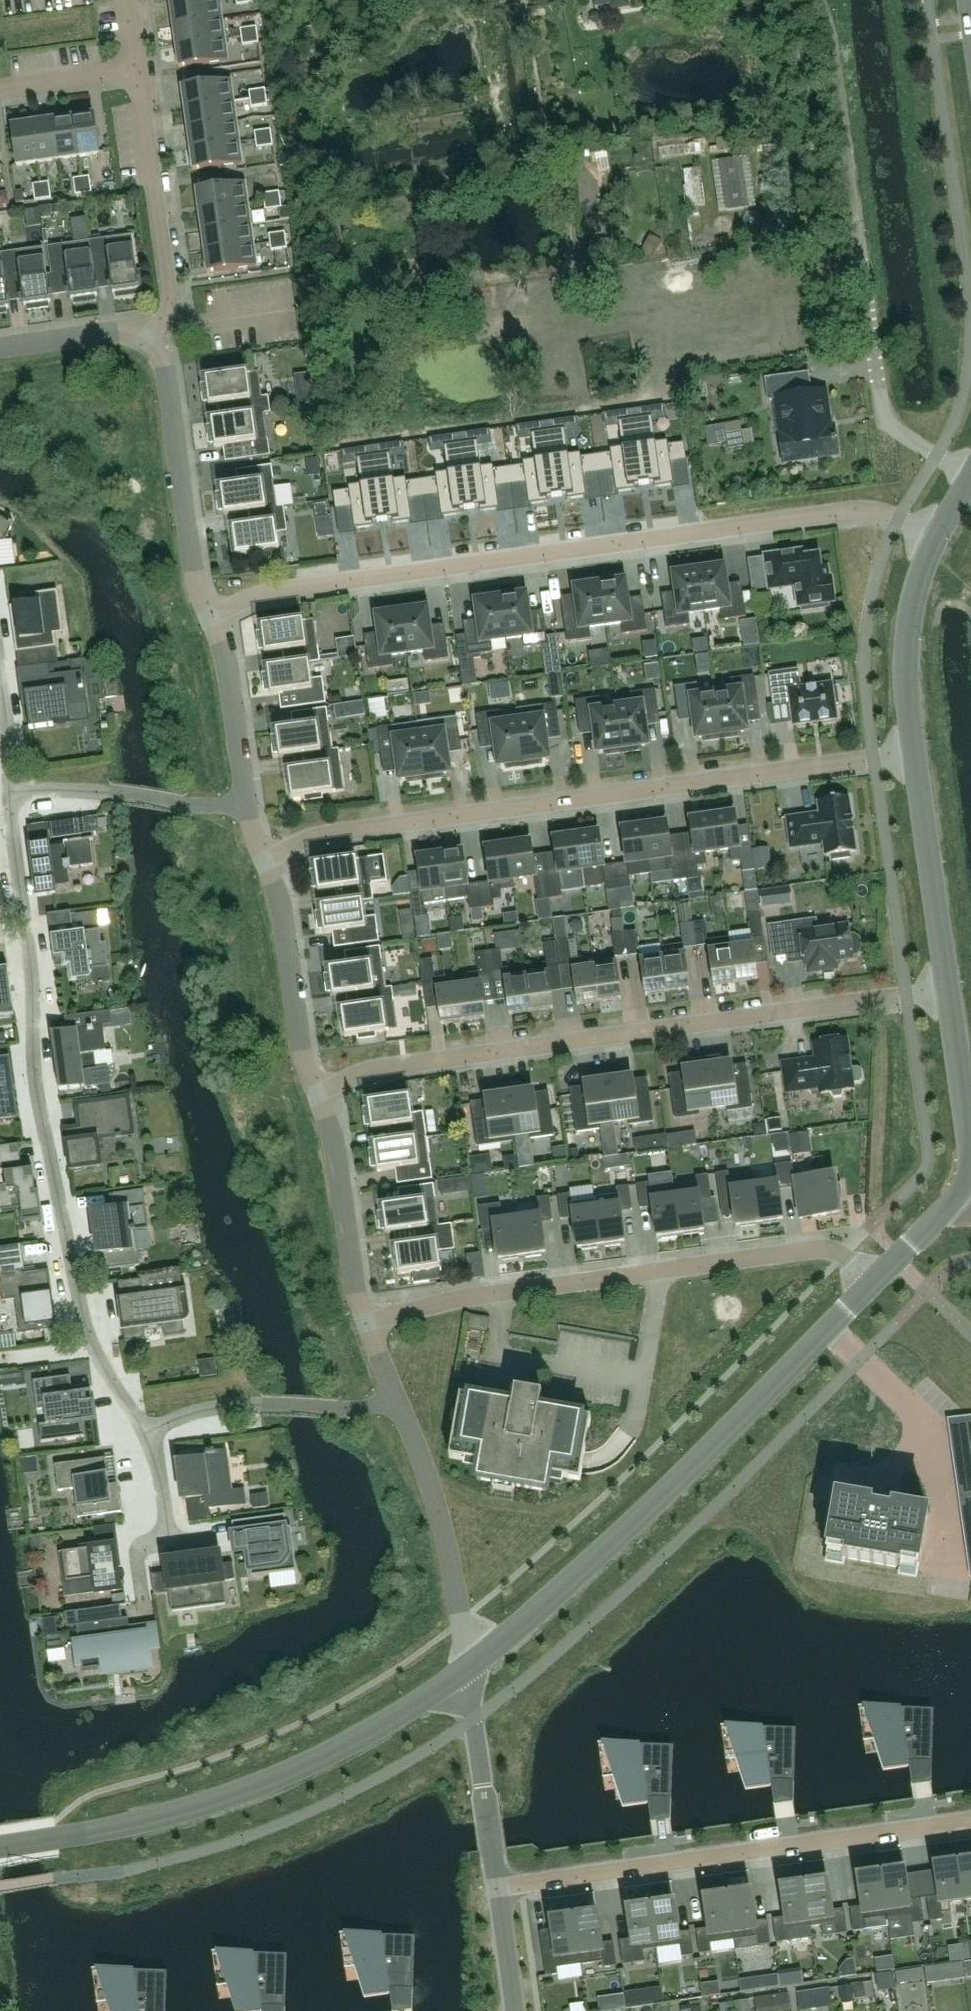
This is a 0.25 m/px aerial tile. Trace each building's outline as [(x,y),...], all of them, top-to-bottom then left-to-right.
[(219,0),(211,0),(170,6),(170,7),(172,6),(174,25),(173,26),(222,20),(219,0)] [(596,7),(612,4),(613,10),(629,7),(627,1),(631,0),(595,0),(596,7)] [(222,20),(173,26),(173,27),(175,27),(177,46),(176,46),(176,47),(225,40),(222,20)] [(242,37),(258,35),(257,27),(241,29),(242,37)] [(258,35),(242,37),(243,45),(259,43),(258,35)] [(227,61),(225,40),(176,47),(177,47),(180,66),(178,66),(179,67),(227,61)] [(184,108),(233,102),(230,81),(183,87),(186,108),(184,108)] [(266,97),(265,89),(249,91),(250,99),(266,97)] [(266,97),(250,99),(252,108),(268,105),(266,97)] [(187,128),(187,129),(236,122),(233,102),(184,108),(185,109),(186,109),(189,128),(187,128)] [(94,115),(74,118),(79,157),(99,154),(99,160),(100,160),(94,115)] [(53,121),(59,160),(79,157),(74,118),(53,121)] [(53,121),(32,124),(38,163),(59,160),(53,121)] [(190,149),(239,143),(236,122),(187,129),(189,129),(192,148),(190,149)] [(12,128),(17,166),(38,163),(32,124),(11,127),(11,128),(12,128)] [(256,140),(272,138),(271,130),(255,132),(256,140)] [(272,138),(256,140),(257,148),(273,146),(272,138)] [(239,143),(190,149),(190,150),(192,149),(194,168),(193,169),(193,170),(242,163),(239,143)] [(744,200),(743,157),(730,158),(732,201),(744,200)] [(682,173),(684,206),(700,205),(698,172),(682,173)] [(92,193),(90,177),(82,178),(84,194),(92,193)] [(76,195),(84,194),(82,178),(74,179),(76,195)] [(49,183),(41,184),(43,200),(51,199),(49,183)] [(35,201),(43,200),(41,184),(33,185),(35,201)] [(199,211),(248,204),(245,184),(197,190),(200,211),(199,211)] [(265,202),(281,200),(280,192),(264,194),(265,202)] [(281,200),(265,202),(266,210),(282,208),(281,200)] [(202,231),(202,232),(250,225),(248,204),(199,211),(199,212),(200,212),(203,231),(202,231)] [(204,251),(204,252),(253,245),(250,225),(202,232),(203,232),(206,251),(204,251)] [(269,235),(270,243),(286,240),(285,232),(269,235)] [(90,241),(94,270),(104,268),(105,271),(106,278),(111,277),(113,294),(116,293),(117,298),(138,295),(137,290),(140,290),(139,285),(144,285),(142,271),(137,272),(132,236),(90,241)] [(271,251),(287,248),(286,240),(270,243),(271,251)] [(98,296),(94,270),(90,241),(48,247),(52,275),(62,274),(63,277),(64,284),(69,283),(71,299),(74,299),(75,304),(96,301),(95,296),(98,296)] [(253,245),(204,252),(205,252),(206,252),(209,271),(207,271),(207,273),(256,266),(253,245)] [(2,254),(6,282),(16,281),(16,283),(17,290),(22,290),(25,306),(27,306),(28,310),(49,307),(48,303),(51,302),(43,248),(2,254)] [(2,254),(0,254),(0,314),(7,313),(6,309),(9,308),(6,282),(2,254)] [(237,375),(236,371),(221,373),(221,377),(205,380),(206,385),(202,386),(204,401),(208,401),(209,406),(238,402),(240,417),(265,414),(271,413),(269,396),(263,397),(259,372),(237,375)] [(774,401),(777,425),(782,424),(787,461),(837,454),(836,443),(837,443),(836,438),(835,438),(833,427),(830,428),(825,392),(813,394),(810,372),(765,379),(768,401),(774,401)] [(665,406),(634,410),(645,484),(655,483),(655,487),(672,485),(674,484),(671,463),(687,460),(684,443),(669,445),(668,441),(656,443),(654,428),(651,409),(665,407),(665,406)] [(611,453),(596,455),(599,473),(614,471),(617,492),(619,492),(636,490),(635,486),(645,484),(634,410),(604,415),(618,413),(621,436),(623,448),(611,449),(611,453)] [(265,414),(240,417),(211,421),(212,427),(208,427),(210,443),(214,442),(215,448),(244,444),(246,459),(271,456),(265,414)] [(578,418),(547,423),(558,497),(567,495),(568,499),(585,497),(587,497),(584,475),(599,473),(596,455),(581,458),(581,454),(569,455),(567,440),(564,421),(578,419),(578,418)] [(524,466),(509,468),(511,485),(526,483),(529,505),(531,504),(548,502),(548,498),(558,497),(547,423),(516,427),(517,427),(531,425),(533,442),(535,460),(523,462),(524,466)] [(491,430),(460,435),(470,509),(480,507),(480,511),(497,509),(499,509),(496,487),(511,485),(509,468),(494,470),(493,466),(481,467),(479,449),(477,433),(491,431),(491,430)] [(437,478),(422,480),(424,497),(439,495),(442,517),(444,516),(461,514),(460,510),(470,509),(460,435),(429,439),(429,440),(443,438),(446,455),(448,472),(436,474),(437,478)] [(403,443),(373,447),(383,521),(393,520),(393,524),(410,521),(412,521),(409,499),(424,497),(422,480),(407,482),(406,478),(394,480),(392,462),(389,445),(403,443)] [(349,490),(334,492),(336,509),(352,507),(355,529),(357,529),(374,526),(373,522),(383,521),(373,447),(342,451),(342,452),(356,450),(358,465),(361,484),(349,486),(349,490)] [(259,510),(278,507),(272,466),(247,469),(249,485),(221,489),(221,494),(217,495),(220,510),(223,510),(224,515),(259,510)] [(267,552),(279,550),(276,533),(288,532),(284,506),(278,507),(259,510),(261,525),(233,529),(236,556),(251,554),(252,558),(267,555),(267,552)] [(4,541),(14,524),(0,516),(0,542),(4,541)] [(766,556),(767,564),(771,589),(797,585),(800,606),(803,605),(804,610),(829,607),(828,602),(834,601),(831,578),(829,578),(827,569),(821,569),(819,556),(803,558),(802,551),(766,556)] [(716,563),(699,566),(705,612),(721,610),(723,621),(747,617),(743,592),(729,594),(725,566),(716,567),(716,563)] [(689,614),(705,612),(699,566),(681,568),(682,572),(673,573),(677,601),(663,603),(667,629),(691,625),(689,614)] [(617,577),(600,579),(606,626),(622,624),(623,635),(648,631),(644,606),(630,608),(626,580),(617,581),(617,577)] [(590,628),(606,626),(600,579),(582,582),(583,586),(574,587),(578,615),(564,617),(568,642),(592,639),(590,628)] [(53,620),(61,618),(58,591),(36,594),(38,603),(11,607),(17,653),(56,647),(53,620)] [(518,591),(501,593),(507,640),(523,638),(524,648),(549,645),(545,620),(531,622),(527,594),(518,595),(518,591)] [(465,631),(469,656),(493,653),(491,642),(507,640),(501,593),(483,596),(484,600),(475,601),(479,629),(465,631)] [(402,607),(408,654),(424,651),(425,662),(450,659),(446,634),(432,636),(428,608),(419,609),(419,605),(402,607)] [(392,656),(408,654),(402,607),(384,610),(385,613),(376,615),(380,643),(366,645),(369,670),(394,667),(392,656)] [(293,650),(295,665),(309,663),(321,662),(315,620),(261,627),(262,633),(258,633),(260,649),(264,648),(265,654),(293,650)] [(312,680),(309,663),(295,665),(267,669),(268,674),(264,675),(266,690),(270,690),(271,696),(299,691),(301,707),(327,703),(323,678),(312,680)] [(835,705),(839,704),(837,688),(833,688),(832,684),(801,689),(798,670),(770,674),(774,705),(791,702),(794,725),(837,719),(835,705)] [(51,706),(84,702),(83,689),(84,689),(83,682),(82,683),(80,673),(20,681),(22,694),(25,694),(30,729),(54,726),(51,706)] [(732,690),(716,693),(723,739),(740,737),(740,733),(748,731),(744,703),(758,701),(755,676),(731,679),(732,690)] [(706,741),(723,739),(716,693),(701,695),(699,684),(675,687),(678,712),(693,710),(697,739),(705,737),(706,741)] [(633,704),(617,707),(624,753),(641,750),(640,746),(649,745),(645,717),(659,715),(656,690),(632,693),(633,704)] [(607,755),(624,753),(617,707),(601,709),(600,698),(576,701),(579,726),(594,724),(597,752),(606,751),(607,755)] [(534,718),(518,720),(525,767),(542,764),(541,760),(550,759),(546,731),(560,729),(557,704),(533,707),(534,718)] [(279,758),(314,753),(333,750),(327,709),(302,712),(304,727),(276,731),(276,737),(273,737),(275,753),(279,752),(279,758)] [(507,769),(525,767),(518,720),(502,722),(501,711),(477,715),(480,740),(494,738),(498,766),(507,765),(507,769)] [(435,732),(419,734),(426,780),(443,778),(442,774),(451,773),(447,745),(461,743),(458,717),(434,721),(435,732)] [(395,752),(399,780),(408,779),(408,783),(426,780),(419,734),(418,723),(378,729),(381,754),(395,752)] [(345,791),(339,749),(333,750),(314,753),(316,768),(288,772),(291,799),(306,797),(307,800),(322,798),(322,794),(345,791)] [(804,808),(813,806),(808,786),(799,788),(804,808)] [(791,850),(824,846),(826,856),(832,855),(833,860),(851,858),(850,853),(857,852),(854,830),(855,830),(853,819),(852,819),(849,797),(818,802),(820,813),(787,818),(791,850)] [(718,851),(730,850),(732,862),(741,861),(743,873),(755,871),(752,846),(740,847),(735,813),(732,813),(732,809),(715,812),(716,816),(713,816),(718,851)] [(696,854),(684,855),(687,880),(699,879),(698,867),(707,865),(706,853),(718,851),(713,816),(691,819),(696,854)] [(49,824),(51,839),(79,836),(77,820),(49,824)] [(675,882),(687,880),(684,855),(672,857),(667,823),(645,826),(650,861),(652,875),(673,872),(675,882)] [(627,863),(615,865),(619,890),(631,888),(630,878),(652,875),(650,861),(645,826),(623,829),(627,863)] [(607,891),(619,890),(615,865),(604,866),(599,832),(577,835),(582,870),(584,888),(606,885),(607,891)] [(560,873),(582,870),(577,835),(554,838),(559,873),(547,874),(551,899),(563,898),(560,873)] [(49,845),(31,847),(37,897),(56,894),(55,889),(71,887),(69,871),(71,871),(71,868),(94,865),(90,840),(94,840),(94,838),(63,843),(64,848),(50,850),(49,845)] [(513,880),(509,845),(507,845),(506,841),(489,843),(489,847),(486,848),(491,882),(479,884),(483,909),(495,907),(494,901),(503,899),(501,891),(515,889),(514,880),(513,880)] [(531,841),(509,845),(513,880),(514,880),(535,877),(539,901),(551,899),(547,874),(535,876),(531,841)] [(440,854),(447,902),(469,899),(470,910),(471,910),(473,922),(485,921),(483,909),(479,884),(467,885),(463,851),(440,854)] [(425,905),(447,902),(440,854),(418,857),(423,892),(411,893),(415,918),(427,916),(425,905)] [(349,903),(363,902),(374,900),(372,883),(388,881),(384,856),(315,866),(315,871),(311,872),(314,887),(317,887),(318,892),(347,888),(349,903)] [(355,945),(380,942),(376,916),(365,918),(363,902),(349,903),(320,907),(321,913),(317,913),(319,929),(323,928),(324,934),(353,930),(355,945)] [(77,915),(79,928),(100,925),(98,912),(77,915)] [(761,914),(749,916),(752,939),(764,938),(761,914)] [(817,963),(818,971),(837,968),(835,961),(852,958),(852,955),(857,954),(861,950),(859,939),(855,935),(849,936),(848,926),(819,930),(817,920),(784,924),(788,955),(804,953),(805,965),(817,963)] [(705,922),(693,923),(696,947),(708,945),(714,986),(736,983),(731,947),(730,938),(708,941),(705,922)] [(685,949),(696,947),(693,923),(681,925),(684,944),(662,947),(663,957),(668,992),(671,992),(672,996),(686,994),(685,990),(690,989),(685,949)] [(75,981),(92,978),(91,970),(110,967),(106,943),(102,944),(101,930),(86,932),(86,931),(52,936),(51,936),(54,958),(55,958),(66,956),(67,965),(72,965),(74,985),(76,985),(75,981)] [(637,931),(625,933),(628,957),(641,955),(637,931)] [(616,958),(628,957),(625,933),(613,935),(616,958)] [(578,1005),(600,1001),(595,966),(584,968),(582,958),(572,960),(569,941),(557,942),(560,966),(572,964),(578,1005)] [(548,968),(560,966),(557,942),(545,944),(547,963),(536,965),(538,974),(527,976),(532,1011),(554,1008),(548,968)] [(753,944),(731,947),(736,983),(758,979),(753,944)] [(333,996),(368,991),(386,988),(381,947),(355,950),(358,966),(329,970),(330,975),(326,976),(328,991),(332,991),(333,996)] [(501,950),(488,952),(492,976),(504,974),(510,1014),(532,1011),(527,976),(516,977),(514,968),(504,969),(501,950)] [(480,977),(492,976),(488,952),(476,954),(479,973),(468,974),(470,984),(459,985),(464,1020),(486,1017),(480,977)] [(646,995),(668,992),(663,957),(641,960),(646,995)] [(441,1024),(464,1020),(459,985),(448,987),(446,977),(436,979),(433,960),(421,961),(424,985),(436,983),(441,1024)] [(617,963),(595,966),(600,1001),(622,998),(617,963)] [(9,968),(0,969),(0,1017),(15,1015),(9,968)] [(359,1035),(360,1039),(376,1037),(375,1033),(398,1029),(393,987),(386,988),(368,991),(370,1006),(341,1010),(345,1037),(359,1035)] [(67,1031),(52,1033),(55,1059),(57,1075),(60,1090),(111,1083),(109,1068),(97,1069),(95,1053),(107,1052),(103,1026),(131,1022),(129,1008),(88,1013),(90,1028),(67,1031)] [(815,1043),(817,1059),(783,1064),(787,1092),(821,1087),(822,1094),(831,1093),(834,1098),(843,1097),(844,1091),(853,1089),(853,1083),(860,1082),(863,1079),(862,1070),(858,1068),(851,1069),(846,1039),(815,1043)] [(707,1058),(714,1109),(728,1107),(728,1112),(753,1108),(747,1064),(732,1067),(732,1063),(722,1064),(720,1056),(707,1058)] [(700,1111),(714,1109),(707,1058),(693,1060),(694,1068),(684,1069),(684,1073),(669,1075),(676,1119),(700,1116),(700,1111)] [(771,1060),(761,1062),(764,1080),(773,1079),(771,1060)] [(17,1117),(9,1061),(0,1062),(0,1120),(17,1117)] [(608,1072),(615,1123),(629,1121),(629,1126),(654,1122),(648,1078),(633,1080),(633,1076),(623,1078),(621,1070),(608,1072)] [(615,1123),(608,1072),(594,1074),(595,1082),(584,1083),(585,1087),(570,1089),(577,1133),(601,1130),(601,1125),(615,1123)] [(522,1084),(509,1086),(516,1137),(529,1135),(530,1139),(555,1136),(549,1092),(534,1094),(534,1090),(524,1092),(522,1084)] [(485,1097),(486,1101),(471,1103),(477,1147),(516,1141),(516,1137),(509,1086),(495,1088),(496,1095),(485,1097)] [(134,1135),(129,1097),(85,1103),(87,1117),(79,1118),(81,1134),(66,1136),(70,1170),(98,1167),(94,1140),(116,1137),(117,1138),(122,1138),(122,1136),(134,1135)] [(402,1141),(427,1137),(424,1112),(412,1114),(410,1097),(368,1103),(368,1109),(365,1109),(367,1125),(371,1124),(371,1130),(400,1126),(402,1141)] [(792,1128),(777,1129),(778,1150),(793,1150),(792,1128)] [(408,1183),(433,1179),(427,1137),(402,1141),(374,1145),(374,1150),(370,1151),(373,1166),(376,1166),(377,1171),(406,1167),(408,1183)] [(19,1144),(0,1147),(0,1166),(10,1165),(11,1172),(5,1173),(6,1186),(0,1186),(0,1211),(21,1208),(23,1223),(43,1220),(39,1192),(36,1192),(33,1169),(23,1171),(19,1144)] [(777,1177),(754,1180),(760,1225),(784,1222),(779,1189),(795,1187),(795,1179),(792,1164),(775,1166),(777,1177)] [(795,1179),(795,1187),(800,1219),(840,1214),(838,1198),(842,1197),(842,1198),(844,1197),(842,1183),(840,1183),(840,1184),(836,1184),(834,1171),(809,1175),(809,1177),(795,1179)] [(736,1228),(760,1225),(754,1180),(731,1183),(729,1172),(717,1174),(720,1198),(732,1196),(736,1228)] [(674,1186),(681,1236),(705,1232),(700,1201),(712,1199),(709,1175),(696,1177),(697,1183),(688,1185),(689,1194),(676,1196),(675,1186),(674,1186)] [(681,1236),(674,1186),(651,1190),(650,1183),(638,1185),(641,1209),(653,1207),(657,1239),(681,1236)] [(421,1229),(440,1226),(434,1184),(409,1188),(411,1203),(382,1207),(383,1213),(379,1213),(381,1229),(385,1228),(386,1234),(421,1229)] [(621,1212),(633,1210),(629,1186),(617,1188),(618,1194),(608,1196),(610,1205),(596,1207),(602,1247),(625,1244),(621,1212)] [(149,1229),(144,1190),(110,1195),(112,1209),(92,1212),(98,1254),(104,1253),(106,1270),(141,1265),(136,1231),(149,1229)] [(558,1196),(562,1220),(574,1218),(578,1250),(602,1247),(596,1207),(573,1210),(571,1194),(558,1196)] [(542,1222),(553,1221),(550,1197),(538,1199),(540,1215),(518,1218),(517,1213),(516,1213),(522,1258),(546,1255),(542,1222)] [(522,1258),(516,1213),(503,1215),(501,1204),(479,1207),(483,1231),(494,1229),(499,1261),(522,1258)] [(452,1224),(440,1226),(421,1229),(423,1244),(395,1248),(398,1274),(413,1272),(414,1283),(442,1280),(438,1252),(456,1249),(452,1224)] [(57,1329),(49,1270),(24,1274),(23,1270),(25,1269),(22,1245),(0,1248),(0,1286),(2,1301),(31,1297),(32,1309),(17,1311),(20,1334),(57,1329)] [(187,1289),(183,1290),(181,1272),(141,1277),(143,1295),(117,1299),(118,1301),(120,1300),(126,1342),(146,1339),(145,1331),(163,1328),(164,1337),(185,1334),(179,1292),(187,1291),(187,1289)] [(53,1378),(34,1381),(38,1410),(45,1409),(47,1424),(40,1425),(40,1426),(59,1423),(62,1440),(85,1436),(83,1420),(95,1419),(92,1391),(73,1393),(55,1396),(53,1378)] [(581,1481),(591,1418),(540,1410),(542,1397),(542,1394),(516,1390),(513,1405),(461,1396),(450,1458),(481,1463),(478,1480),(547,1492),(550,1476),(581,1481)] [(208,1508),(244,1504),(242,1490),(230,1492),(225,1452),(215,1453),(215,1451),(207,1452),(207,1454),(201,1455),(202,1459),(178,1462),(183,1500),(207,1497),(208,1508)] [(106,1458),(55,1465),(59,1491),(75,1489),(79,1518),(122,1512),(118,1484),(110,1485),(106,1458)] [(827,1555),(918,1571),(927,1517),(928,1513),(896,1508),(893,1507),(893,1510),(888,1511),(875,1509),(871,1507),(872,1504),(837,1498),(827,1555)] [(247,1533),(242,1534),(243,1542),(244,1548),(243,1548),(244,1550),(248,1549),(252,1577),(270,1574),(270,1570),(292,1567),(290,1547),(294,1547),(291,1527),(287,1527),(285,1515),(265,1518),(265,1520),(267,1519),(268,1530),(247,1533)] [(121,1560),(118,1544),(98,1547),(97,1543),(79,1546),(80,1550),(63,1552),(67,1581),(95,1578),(97,1594),(121,1590),(117,1561),(121,1560)] [(165,1560),(172,1612),(227,1605),(224,1582),(235,1580),(233,1563),(222,1565),(220,1553),(219,1553),(166,1560),(165,1560)] [(127,1605),(126,1604),(66,1612),(68,1627),(77,1626),(83,1671),(150,1662),(147,1633),(131,1636),(128,1618),(123,1619),(121,1606),(127,1605)] [(56,1619),(45,1621),(49,1652),(64,1650),(62,1635),(58,1636),(56,1619)] [(932,1762),(934,1709),(901,1708),(901,1706),(899,1705),(900,1710),(879,1709),(883,1733),(876,1734),(882,1751),(886,1765),(907,1762),(908,1766),(909,1766),(909,1762),(915,1761),(923,1761),(932,1762)] [(770,1782),(770,1786),(772,1785),(771,1781),(778,1781),(784,1781),(795,1781),(796,1728),(764,1727),(763,1725),(762,1725),(762,1730),(742,1729),(745,1752),(738,1753),(744,1770),(749,1785),(770,1782)] [(647,1799),(647,1803),(649,1803),(648,1799),(655,1798),(660,1798),(672,1798),(673,1746),(641,1745),(640,1743),(639,1742),(639,1747),(619,1747),(622,1770),(615,1771),(621,1787),(626,1802),(647,1799)] [(964,1901),(970,1899),(970,1859),(958,1861),(964,1901)] [(964,1901),(958,1861),(934,1864),(939,1896),(927,1898),(930,1921),(943,1920),(942,1913),(951,1912),(950,1903),(964,1901)] [(905,1868),(881,1871),(888,1921),(911,1918),(912,1924),(925,1922),(921,1898),(909,1900),(905,1868)] [(881,1871),(858,1875),(862,1907),(850,1908),(854,1932),(866,1930),(864,1920),(887,1916),(887,1921),(888,1921),(881,1871)] [(845,1909),(833,1911),(828,1879),(804,1882),(811,1927),(822,1925),(824,1936),(836,1935),(848,1933),(845,1909)] [(811,1927),(804,1882),(781,1886),(785,1918),(773,1919),(777,1943),(789,1941),(788,1930),(811,1927)] [(728,1893),(734,1940),(758,1937),(759,1946),(771,1944),(768,1920),(756,1922),(751,1890),(728,1893)] [(734,1940),(728,1893),(704,1897),(709,1929),(697,1930),(700,1954),(712,1952),(711,1944),(734,1940)] [(651,1904),(657,1949),(680,1945),(682,1957),(694,1955),(691,1931),(679,1933),(674,1901),(651,1904)] [(657,1949),(651,1904),(627,1907),(632,1939),(620,1941),(623,1965),(645,1962),(643,1951),(657,1949)] [(574,1915),(581,1965),(604,1962),(605,1968),(617,1966),(614,1942),(602,1944),(597,1912),(574,1915)] [(574,1915),(550,1918),(555,1950),(543,1952),(546,1976),(559,1974),(558,1968),(581,1965),(574,1915)] [(413,1989),(415,1936),(382,1935),(382,1933),(380,1933),(381,1938),(361,1937),(364,1960),(357,1961),(363,1977),(368,1992),(389,1989),(389,1993),(391,1993),(390,1989),(397,1988),(404,1988),(413,1989)] [(261,2010),(263,2010),(262,2007),(269,2006),(277,2006),(285,2007),(286,2007),(287,1954),(255,1953),(254,1951),(253,1951),(253,1956),(233,1955),(236,1978),(229,1979),(235,1996),(240,2010),(261,2007),(261,2010)] [(167,1971),(134,1970),(134,1968),(132,1968),(133,1973),(113,1972),(116,1995),(109,1996),(114,2010),(166,2010),(167,1971)] [(798,1993),(800,2007),(817,2005),(815,1991),(798,1993)]
